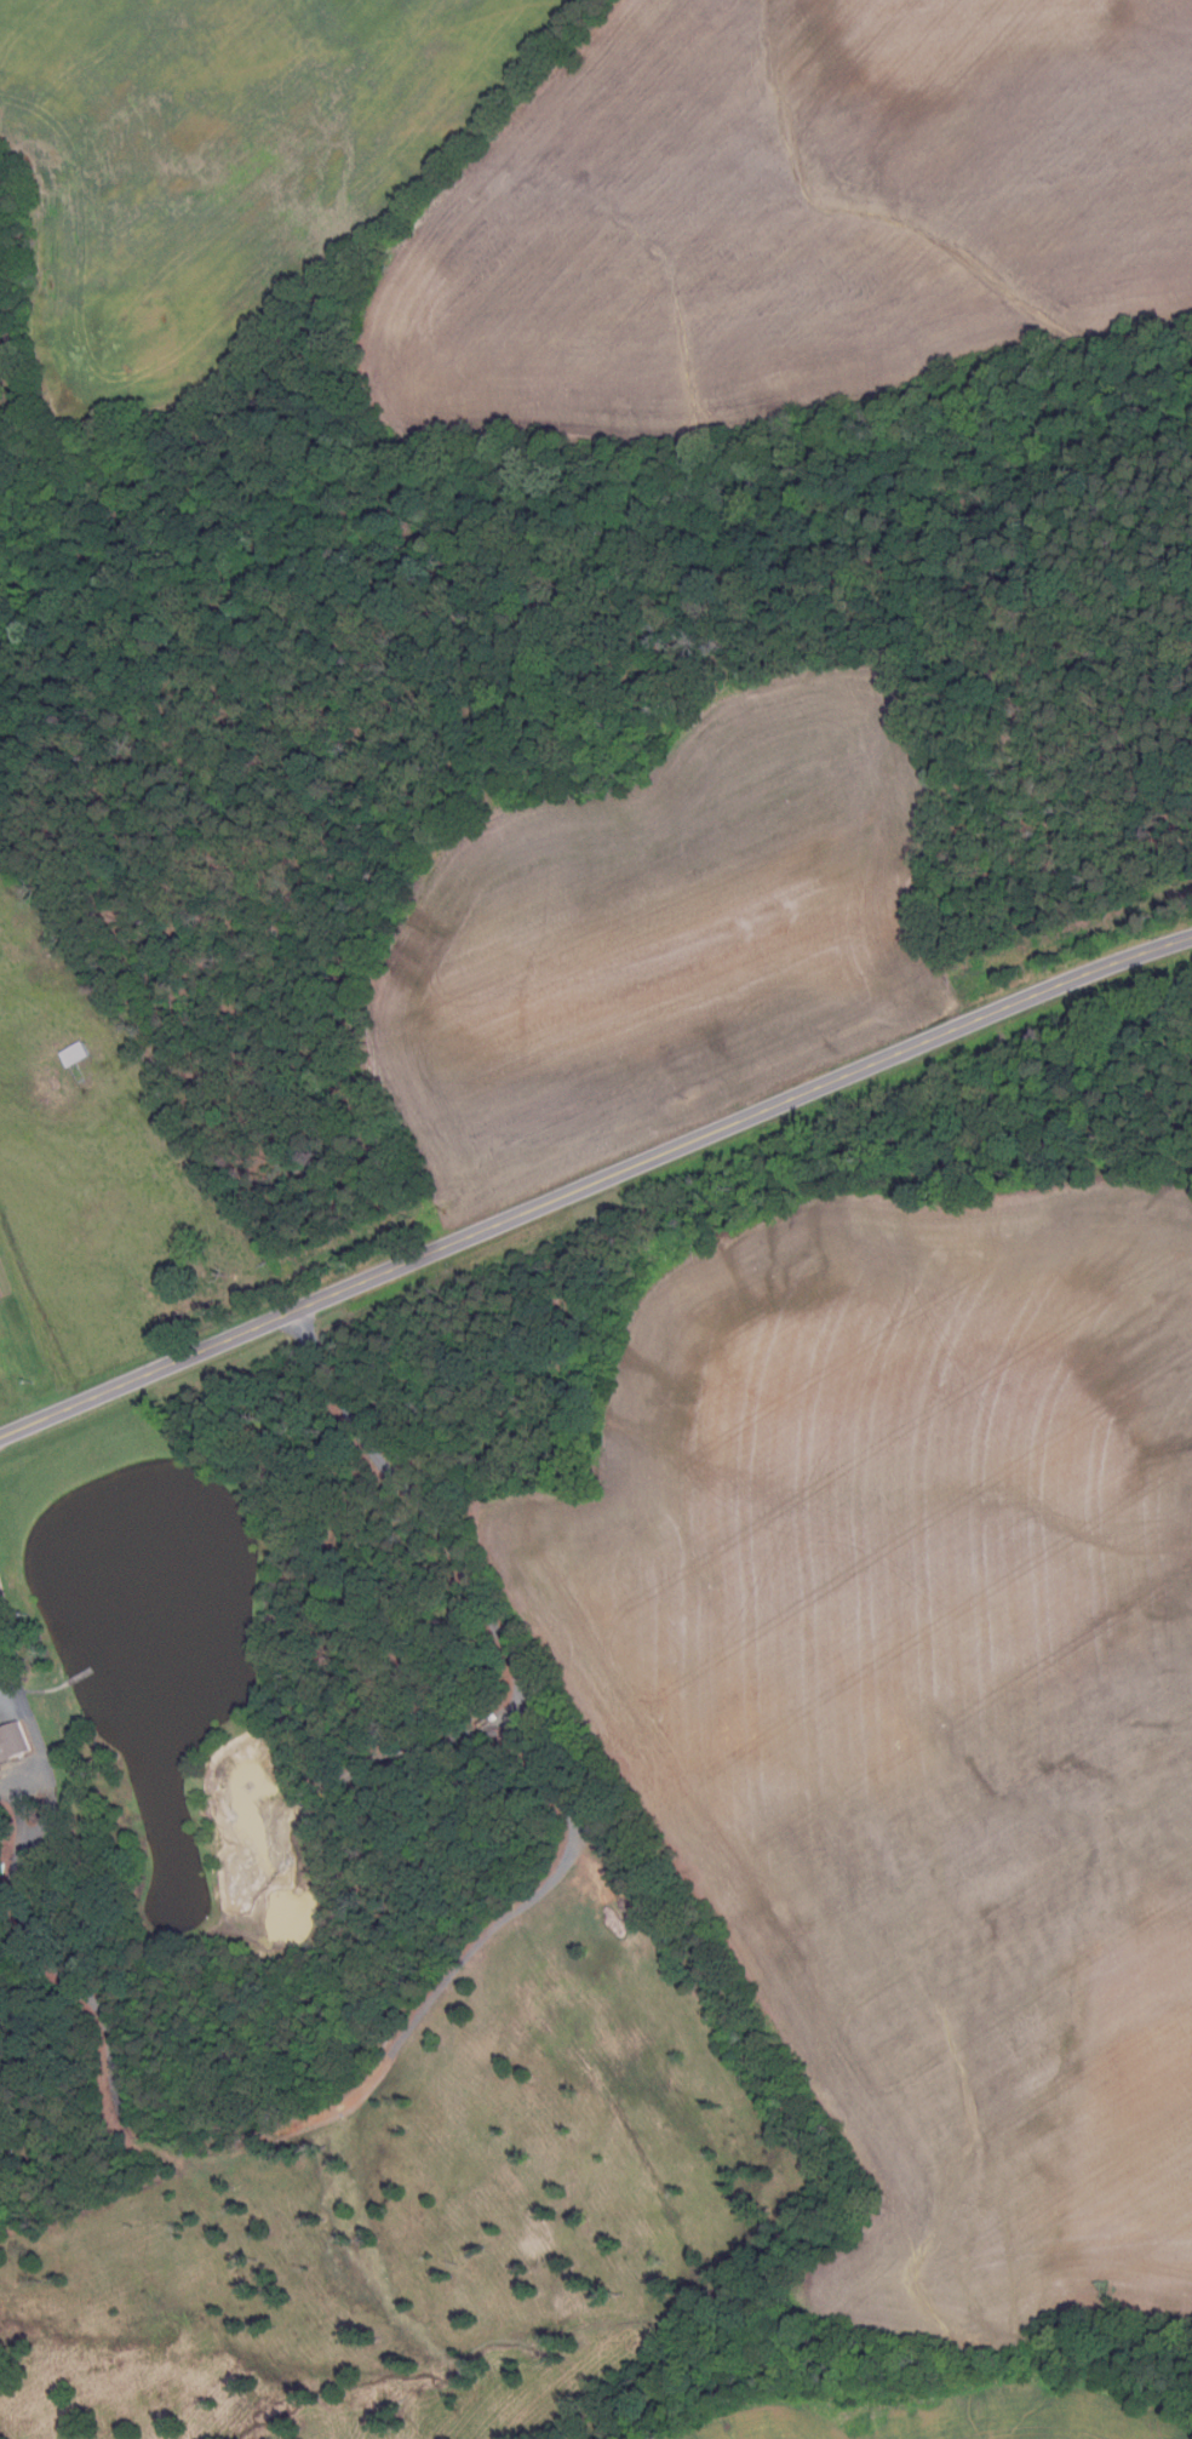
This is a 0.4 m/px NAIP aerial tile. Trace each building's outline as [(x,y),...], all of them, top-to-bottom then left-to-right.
[(92,1055),(70,1067),(62,1053),(82,1040),(92,1055)] [(34,1750),(0,1763),(0,1736),(0,1729),(22,1721),(34,1750)]
